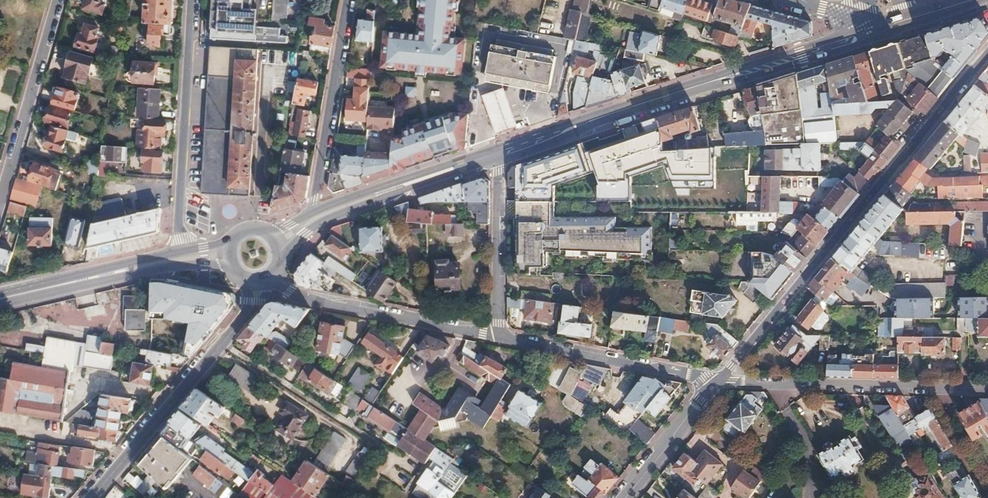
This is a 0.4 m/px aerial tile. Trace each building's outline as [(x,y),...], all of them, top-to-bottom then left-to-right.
[(85,9),(103,14),(107,0),(87,0),(85,9)] [(123,23),(129,23),(130,6),(132,6),(132,0),(127,0),(123,23)] [(147,24),(151,24),(172,26),(173,0),(148,0),(148,6),(151,6),(151,10),(148,10),(147,24)] [(259,19),(272,20),(274,0),(261,0),(259,19)] [(272,20),(287,21),(289,0),(274,0),(272,20)] [(416,37),(385,33),(381,69),(464,77),(467,39),(454,38),(457,0),(419,0),(416,37)] [(564,38),(575,40),(582,13),(587,14),(590,0),(575,0),(573,11),(571,10),(567,27),(564,38)] [(648,7),(660,11),(664,0),(650,0),(648,7)] [(659,14),(680,21),(681,19),(683,14),(687,0),(664,0),(660,11),(659,14)] [(683,14),(713,24),(715,19),(719,7),(698,0),(687,0),(683,14)] [(715,19),(732,24),(729,34),(738,37),(739,37),(742,31),(752,6),(731,0),(721,0),(719,7),(715,19)] [(752,6),(742,31),(750,34),(753,35),(758,22),(773,26),(773,32),(770,32),(770,42),(774,42),(774,48),(812,36),(812,22),(752,6)] [(359,20),(356,41),(374,42),(375,21),(376,10),(369,10),(368,20),(359,20)] [(582,13),(575,40),(584,42),(591,15),(587,14),(582,13)] [(310,18),(309,25),(317,26),(316,36),(313,35),(310,51),(312,52),(330,55),(335,27),(324,26),(325,20),(310,18)] [(927,35),(934,59),(940,57),(946,50),(952,55),(953,58),(946,66),(940,61),(936,62),(955,78),(987,38),(987,26),(983,18),(927,35)] [(151,24),(150,47),(164,48),(165,36),(171,36),(172,26),(151,24)] [(77,38),(76,42),(77,44),(77,46),(95,51),(98,40),(95,40),(98,29),(86,25),(84,36),(80,35),(79,37),(77,38)] [(561,26),(558,37),(564,38),(567,27),(561,26)] [(704,27),(703,32),(709,34),(708,37),(713,38),(712,40),(734,47),(738,37),(729,34),(712,29),(704,27)] [(643,35),(639,51),(644,53),(656,55),(660,35),(644,31),(643,35)] [(742,31),(739,37),(748,40),(750,34),(742,31)] [(635,34),(632,50),(639,51),(643,35),(635,34)] [(927,35),(899,44),(908,72),(908,73),(939,98),(955,78),(936,62),(935,61),(934,59),(927,35)] [(492,45),(487,73),(508,77),(525,81),(525,85),(550,89),(556,57),(552,57),(553,50),(497,40),(496,46),(492,45)] [(575,40),(568,70),(579,73),(574,92),(573,110),(585,106),(593,75),(602,44),(584,42),(575,40)] [(683,42),(681,49),(695,53),(697,46),(683,42)] [(899,44),(871,52),(877,70),(885,92),(888,101),(894,100),(892,94),(893,93),(890,79),(889,80),(887,75),(894,73),(896,79),(894,79),(897,92),(901,95),(906,79),(908,73),(908,72),(899,44)] [(210,46),(202,194),(250,197),(258,50),(210,46)] [(110,47),(108,61),(116,63),(117,57),(118,49),(110,47)] [(625,49),(624,56),(642,60),(644,53),(639,51),(632,50),(625,49)] [(304,53),(303,60),(310,61),(312,52),(310,51),(304,50),(304,53)] [(871,52),(854,57),(869,102),(880,101),(870,72),(877,70),(871,52)] [(72,53),(65,78),(86,84),(93,60),(72,53)] [(854,57),(828,65),(832,103),(869,102),(854,57)] [(135,63),(134,83),(154,84),(155,75),(157,75),(158,65),(135,63)] [(639,64),(620,71),(625,88),(629,87),(644,82),(642,76),(648,75),(644,63),(639,64)] [(821,144),(837,143),(834,115),(832,103),(828,65),(798,74),(807,144),(821,144)] [(348,69),(347,78),(357,79),(371,80),(372,71),(348,69)] [(620,71),(611,73),(613,79),(618,96),(631,92),(629,87),(625,88),(620,71)] [(908,73),(906,79),(915,85),(917,85),(919,86),(913,93),(911,91),(909,94),(911,96),(908,99),(908,101),(925,115),(939,98),(908,73)] [(798,74),(759,86),(761,112),(764,133),(766,146),(803,145),(807,144),(798,74)] [(593,75),(585,106),(618,96),(613,79),(610,80),(593,75)] [(299,78),(295,103),(305,104),(307,93),(316,94),(318,82),(299,78)] [(974,86),(987,98),(987,85),(980,78),(974,86)] [(348,98),(347,119),(368,121),(370,92),(371,80),(357,79),(355,95),(358,95),(358,99),(348,98)] [(759,86),(743,91),(751,115),(761,112),(759,86)] [(944,121),(961,137),(965,133),(967,135),(969,132),(969,128),(977,118),(979,120),(983,116),(980,114),(984,109),(987,111),(986,117),(987,119),(987,98),(974,86),(944,121)] [(416,98),(417,88),(407,87),(406,97),(416,98)] [(58,89),(54,104),(75,110),(79,95),(58,89)] [(140,89),(138,119),(158,120),(160,90),(140,89)] [(509,89),(488,96),(502,134),(523,127),(509,89)] [(563,91),(558,116),(568,112),(565,92),(563,91)] [(869,102),(832,103),(834,115),(872,114),(877,108),(890,107),(892,109),(906,120),(914,112),(899,100),(894,100),(888,101),(882,101),(880,101),(869,102)] [(51,106),(46,123),(68,130),(73,113),(51,106)] [(693,106),(658,117),(661,128),(662,135),(663,142),(673,139),(672,135),(690,129),(691,133),(701,130),(693,106)] [(300,108),(294,136),(303,137),(305,124),(307,125),(311,110),(300,108)] [(892,109),(886,116),(900,128),(906,120),(892,109)] [(468,115),(456,114),(394,135),(391,174),(465,149),(468,115)] [(871,138),(866,143),(888,160),(900,145),(892,138),(900,128),(886,116),(877,126),(885,133),(889,136),(883,142),(880,145),(871,138)] [(131,119),(130,127),(146,128),(146,131),(138,131),(137,146),(161,148),(162,133),(165,133),(166,122),(131,119)] [(944,121),(914,158),(927,169),(929,171),(953,142),(962,150),(965,144),(965,142),(961,137),(944,121)] [(747,125),(727,126),(728,134),(747,132),(747,125)] [(44,138),(42,144),(44,146),(46,147),(46,148),(62,153),(66,139),(76,142),(78,135),(52,127),(49,137),(47,137),(44,138)] [(715,188),(713,147),(706,148),(675,150),(663,150),(663,146),(663,142),(662,135),(661,128),(587,152),(582,143),(516,166),(514,275),(529,276),(530,267),(545,267),(549,255),(652,260),(653,228),(616,227),(616,218),(552,218),(555,186),(593,173),(597,183),(596,200),(630,201),(633,177),(667,166),(675,188),(715,188)] [(764,133),(724,135),(726,148),(766,146),(764,133)] [(885,133),(880,139),(883,142),(889,136),(885,133)] [(687,141),(674,142),(674,145),(675,150),(706,148),(705,141),(693,142),(692,136),(691,135),(689,134),(687,135),(686,137),(687,141)] [(335,149),(328,188),(334,194),(364,183),(366,152),(367,144),(359,143),(357,157),(343,156),(343,150),(335,149)] [(866,143),(839,143),(839,148),(856,148),(870,159),(860,172),(871,181),(888,160),(866,143)] [(803,149),(766,151),(766,171),(821,170),(821,144),(807,144),(803,145),(803,149)] [(962,150),(961,154),(963,155),(969,157),(976,159),(979,148),(965,144),(962,150)] [(102,147),(100,162),(126,163),(127,148),(102,147)] [(286,150),(282,171),(289,173),(302,175),(305,153),(286,150)] [(144,152),(143,162),(146,163),(146,172),(162,173),(163,153),(144,152)] [(366,152),(364,183),(391,174),(392,154),(379,153),(366,152)] [(914,158),(912,161),(925,171),(927,169),(914,158)] [(85,159),(81,172),(98,176),(100,163),(85,159)] [(894,182),(910,195),(916,187),(925,194),(947,193),(956,192),(956,187),(987,186),(987,177),(930,180),(922,174),(925,171),(912,161),(894,182)] [(36,163),(31,180),(49,186),(49,187),(56,190),(61,172),(54,170),(55,169),(36,163)] [(850,175),(844,181),(860,194),(871,181),(860,172),(855,179),(850,175)] [(278,185),(272,212),(302,204),(307,198),(311,176),(302,175),(289,173),(287,182),(288,184),(286,185),(285,184),(284,181),(280,184),(280,186),(278,185)] [(729,202),(729,213),(737,213),(776,213),(792,213),(792,202),(779,202),(780,176),(730,176),(730,188),(762,188),(762,202),(729,202)] [(820,176),(795,176),(795,179),(798,179),(798,182),(803,182),(804,188),(820,188),(820,186),(820,176)] [(820,176),(820,186),(836,187),(842,180),(838,176),(820,176)] [(484,177),(462,184),(469,201),(490,201),(490,181),(484,177)] [(16,178),(10,199),(35,206),(41,186),(16,178)] [(836,187),(823,204),(825,206),(825,207),(827,207),(841,217),(860,194),(844,181),(842,180),(836,187)] [(894,182),(884,195),(902,211),(906,214),(929,214),(930,205),(910,206),(906,202),(911,196),(910,195),(894,182)] [(462,184),(418,199),(420,205),(432,201),(457,201),(466,201),(469,201),(462,184)] [(884,195),(860,225),(878,240),(902,211),(884,195)] [(466,201),(457,201),(457,211),(466,211),(466,201)] [(9,202),(7,211),(24,216),(27,206),(9,202)] [(409,202),(393,207),(407,223),(427,225),(446,225),(463,225),(485,224),(485,218),(482,213),(457,213),(457,215),(432,216),(432,211),(408,210),(409,202)] [(936,205),(936,213),(956,213),(959,213),(965,213),(987,212),(987,204),(936,205)] [(825,207),(815,219),(829,231),(841,217),(827,207),(825,207)] [(90,232),(87,248),(159,232),(161,208),(143,212),(143,211),(139,212),(139,213),(126,216),(125,210),(93,218),(90,232)] [(776,213),(737,213),(737,225),(747,225),(747,222),(776,222),(776,213)] [(929,214),(906,214),(906,226),(949,225),(951,227),(949,246),(961,246),(964,220),(960,220),(957,217),(956,217),(956,213),(936,213),(929,214)] [(788,223),(780,233),(791,236),(798,229),(804,234),(817,245),(829,231),(815,219),(809,215),(802,223),(798,220),(796,219),(794,220),(791,223),(788,223)] [(29,218),(29,245),(51,246),(52,219),(29,218)] [(463,225),(446,225),(446,236),(462,236),(463,225)] [(860,225),(834,257),(853,272),(875,245),(879,249),(879,253),(912,253),(912,245),(905,244),(890,244),(883,244),(878,240),(860,225)] [(333,228),(328,233),(332,236),(337,239),(339,226),(333,228)] [(424,226),(411,226),(411,234),(425,234),(424,226)] [(360,228),(360,252),(381,253),(381,228),(360,228)] [(78,241),(73,265),(85,262),(87,248),(90,232),(84,231),(81,242),(78,241)] [(790,238),(787,242),(807,258),(817,245),(804,234),(796,244),(790,238)] [(332,236),(325,246),(345,260),(347,257),(345,255),(350,249),(337,239),(332,236)] [(669,240),(669,250),(677,250),(677,240),(669,240)] [(787,242),(775,256),(795,272),(807,258),(787,242)] [(922,258),(938,258),(938,247),(921,247),(922,258)] [(8,271),(13,252),(0,249),(0,269),(8,271)] [(744,251),(744,256),(759,256),(788,281),(795,272),(775,256),(773,254),(760,251),(744,251)] [(311,254),(296,271),(318,287),(326,293),(327,293),(328,289),(324,288),(324,285),(321,284),(319,286),(314,284),(316,280),(318,277),(324,280),(331,268),(324,263),(311,254)] [(329,257),(324,263),(331,268),(351,282),(356,275),(329,257)] [(834,257),(816,278),(833,292),(847,275),(851,277),(849,280),(851,281),(856,274),(853,272),(834,257)] [(448,263),(438,263),(439,293),(460,293),(459,266),(448,266),(448,263)] [(864,270),(860,277),(863,279),(870,284),(874,277),(864,270)] [(296,271),(294,274),(298,287),(326,293),(318,287),(296,271)] [(381,271),(366,292),(383,303),(398,283),(381,271)] [(858,276),(852,285),(857,288),(863,279),(860,277),(858,276)] [(816,278),(808,288),(818,296),(825,301),(831,293),(836,297),(838,295),(833,292),(816,278)] [(863,279),(857,288),(872,298),(874,296),(888,306),(893,299),(890,297),(870,284),(863,279)] [(149,281),(150,317),(187,323),(184,342),(195,344),(228,305),(224,295),(149,281)] [(744,283),(739,288),(743,292),(743,294),(754,303),(763,292),(760,289),(752,283),(744,283)] [(765,283),(760,289),(763,292),(772,300),(777,294),(765,283)] [(890,285),(890,297),(893,299),(895,298),(932,298),(946,297),(946,284),(890,285)] [(521,299),(527,300),(549,303),(550,294),(522,291),(521,299)] [(107,292),(97,293),(98,306),(85,307),(85,317),(106,315),(105,303),(108,303),(107,292)] [(707,293),(704,314),(721,316),(724,317),(738,300),(732,295),(707,293)] [(812,300),(798,319),(809,328),(811,325),(815,329),(821,329),(829,318),(828,314),(824,310),(829,304),(825,301),(818,296),(814,301),(812,300)] [(521,299),(506,297),(507,307),(526,310),(527,300),(521,299)] [(958,318),(966,318),(976,318),(980,318),(987,318),(987,297),(958,297),(958,318)] [(127,298),(125,330),(145,331),(147,299),(127,298)] [(932,298),(895,298),(895,318),(905,318),(914,318),(932,318),(932,298)] [(526,310),(525,319),(551,322),(553,308),(558,309),(559,304),(549,303),(527,300),(526,310)] [(49,318),(59,309),(54,302),(43,311),(49,318)] [(268,305),(250,326),(266,336),(270,339),(273,341),(285,349),(290,341),(276,332),(273,333),(271,332),(283,318),(297,327),(310,309),(276,302),(268,305)] [(559,304),(558,309),(563,310),(561,332),(590,336),(592,324),(577,322),(579,306),(559,304)] [(615,311),(612,325),(658,331),(661,317),(615,311)] [(661,317),(658,331),(673,333),(673,329),(688,331),(690,321),(661,317)] [(880,323),(880,336),(894,337),(895,318),(886,318),(886,323),(880,323)] [(895,318),(894,337),(900,337),(924,337),(933,337),(933,327),(914,327),(905,327),(905,318),(895,318)] [(914,318),(905,318),(905,327),(914,327),(914,318)] [(966,318),(958,318),(958,331),(969,331),(969,329),(969,328),(966,328),(966,318)] [(966,318),(966,328),(969,328),(969,329),(980,330),(980,318),(976,318),(966,318)] [(705,323),(705,328),(708,337),(712,341),(708,345),(723,359),(738,342),(717,324),(705,323)] [(321,324),(317,350),(318,350),(338,354),(339,354),(345,360),(346,359),(355,346),(342,338),(344,328),(321,324)] [(250,326),(239,339),(246,344),(244,347),(252,352),(258,342),(262,342),(266,336),(250,326)] [(791,330),(777,346),(798,363),(822,336),(808,336),(795,326),(792,330),(791,330)] [(47,337),(46,345),(76,350),(86,352),(99,354),(102,341),(103,337),(89,334),(87,344),(47,337)] [(368,334),(362,343),(381,356),(375,365),(383,371),(395,352),(368,334)] [(830,336),(830,344),(833,344),(834,341),(836,339),(839,339),(840,336),(830,336)] [(428,337),(417,353),(431,362),(437,354),(443,357),(449,347),(441,342),(428,337)] [(900,346),(900,352),(923,352),(924,337),(900,337),(900,346)] [(923,352),(923,354),(946,354),(946,337),(933,337),(924,337),(923,352)] [(953,337),(953,349),(962,349),(962,337),(953,337)] [(102,341),(99,354),(111,356),(114,343),(102,341)] [(273,341),(267,350),(292,367),(292,366),(298,358),(289,351),(285,349),(273,341)] [(467,341),(461,353),(501,379),(508,369),(487,355),(485,358),(479,354),(477,357),(470,352),(475,342),(467,341)] [(27,342),(26,351),(31,352),(45,354),(46,345),(27,342)] [(45,354),(43,368),(70,372),(72,373),(73,366),(76,350),(46,345),(45,354)] [(876,354),(875,377),(899,378),(900,352),(900,346),(893,346),(891,347),(890,351),(884,351),(884,354),(876,354)] [(139,348),(137,361),(169,366),(171,354),(149,350),(139,348)] [(318,350),(317,356),(334,359),(338,354),(318,350)] [(31,352),(29,365),(43,368),(45,354),(31,352)] [(86,352),(84,367),(111,372),(114,357),(111,356),(99,354),(86,352)] [(461,353),(457,359),(489,380),(495,387),(481,409),(490,415),(498,403),(510,385),(501,379),(461,353)] [(855,356),(854,377),(875,377),(876,354),(855,353),(855,356)] [(829,355),(827,376),(854,377),(855,356),(845,355),(845,363),(842,363),(841,366),(838,366),(838,363),(835,363),(835,359),(834,359),(834,355),(829,355)] [(298,358),(292,366),(302,373),(304,369),(302,367),(305,362),(298,358)] [(349,370),(342,381),(353,388),(352,389),(360,395),(364,389),(361,387),(365,382),(360,378),(365,371),(346,359),(345,360),(342,364),(349,370)] [(7,362),(5,371),(13,372),(14,363),(7,362)] [(588,362),(583,379),(603,385),(608,368),(588,362)] [(61,421),(66,396),(70,397),(71,391),(67,390),(70,372),(43,368),(29,365),(14,363),(13,372),(11,380),(0,378),(0,412),(61,421)] [(135,363),(131,383),(150,386),(154,366),(135,363)] [(302,373),(300,376),(306,380),(307,379),(328,393),(328,392),(335,396),(341,387),(332,380),(308,364),(304,369),(302,373)] [(391,365),(380,381),(384,385),(392,374),(396,369),(391,365)] [(238,366),(230,378),(251,391),(258,379),(238,366)] [(570,368),(565,378),(577,384),(582,374),(570,368)] [(392,374),(384,385),(422,410),(439,421),(456,415),(466,400),(476,406),(477,403),(477,400),(461,391),(457,392),(447,408),(442,410),(400,382),(401,380),(392,374)] [(647,377),(627,402),(637,409),(640,404),(647,409),(670,381),(647,377)] [(375,378),(368,388),(373,391),(379,381),(375,378)] [(565,378),(559,391),(571,396),(577,384),(565,378)] [(647,409),(646,410),(655,417),(672,397),(671,396),(681,383),(670,381),(647,409)] [(198,388),(181,408),(209,426),(215,418),(209,414),(210,412),(207,410),(209,408),(221,416),(227,408),(198,388)] [(510,406),(505,413),(511,417),(516,411),(521,414),(516,420),(526,427),(541,404),(519,389),(508,405),(510,406)] [(349,392),(341,404),(352,411),(354,409),(355,410),(362,400),(349,392)] [(729,421),(724,426),(725,432),(734,439),(739,437),(744,432),(745,433),(769,401),(764,393),(747,392),(747,396),(746,396),(727,420),(729,421)] [(90,411),(88,426),(117,430),(118,430),(122,410),(130,411),(130,409),(132,409),(134,399),(103,394),(99,419),(96,418),(97,412),(90,411)] [(902,396),(886,396),(908,435),(916,430),(920,436),(925,434),(922,428),(927,425),(931,431),(934,428),(945,447),(942,449),(944,451),(950,447),(954,445),(931,407),(915,417),(902,396)] [(950,398),(974,439),(983,434),(980,429),(982,428),(980,425),(982,424),(987,434),(987,415),(979,398),(950,398)] [(979,398),(987,415),(987,399),(979,398)] [(362,400),(355,410),(367,418),(374,408),(370,406),(362,400)] [(285,415),(277,428),(292,438),(307,416),(287,403),(281,412),(285,415)] [(498,403),(490,415),(497,420),(505,408),(498,403)] [(374,408),(367,418),(390,434),(400,441),(407,430),(408,430),(374,408)] [(179,410),(168,423),(195,442),(197,439),(193,436),(202,426),(179,410)] [(628,410),(615,426),(625,433),(628,430),(638,418),(628,410)] [(79,417),(72,416),(71,423),(78,424),(86,425),(88,413),(80,412),(79,417)] [(236,415),(233,420),(243,427),(247,422),(236,415)] [(637,421),(629,431),(646,445),(654,435),(637,421)] [(168,423),(161,431),(193,454),(200,445),(197,443),(195,442),(168,423)] [(72,427),(71,434),(95,438),(95,439),(115,442),(117,430),(88,426),(86,425),(78,424),(78,428),(72,427)] [(400,441),(397,446),(424,464),(426,461),(435,449),(408,431),(407,430),(400,441)] [(334,431),(315,459),(327,467),(346,440),(334,431)] [(390,434),(387,438),(397,446),(400,441),(390,434)] [(162,435),(137,463),(165,488),(191,458),(162,435)] [(207,436),(197,443),(200,445),(208,451),(232,469),(241,475),(250,482),(268,495),(275,486),(263,478),(265,475),(260,470),(258,473),(255,471),(253,473),(226,454),(228,452),(207,436)] [(824,449),(816,454),(832,479),(841,473),(842,475),(848,477),(853,473),(855,468),(853,466),(863,459),(849,437),(838,444),(839,446),(834,449),(831,445),(828,443),(824,446),(824,449)] [(910,438),(903,442),(911,455),(917,451),(910,438)] [(30,448),(30,452),(46,455),(45,465),(56,466),(59,445),(40,442),(39,449),(30,448)] [(70,454),(69,460),(72,461),(71,463),(92,466),(95,451),(95,450),(74,447),(74,448),(73,454),(70,454)] [(944,451),(937,455),(939,459),(943,466),(950,461),(956,457),(950,447),(944,451)] [(407,496),(410,497),(451,497),(454,493),(443,486),(437,482),(450,463),(452,460),(435,449),(426,461),(431,464),(407,496)] [(699,463),(692,471),(698,476),(697,478),(700,480),(706,485),(722,465),(704,450),(696,461),(699,463)] [(208,451),(201,460),(219,473),(220,472),(226,476),(232,469),(208,451)] [(28,452),(26,461),(40,464),(38,476),(51,477),(52,474),(62,475),(62,476),(74,478),(74,475),(83,477),(84,471),(56,466),(45,465),(46,455),(30,452),(28,452)] [(359,452),(344,474),(347,476),(357,483),(371,461),(359,452)] [(685,453),(673,469),(695,485),(700,480),(697,478),(698,476),(692,471),(699,463),(696,461),(685,453)] [(936,453),(930,456),(934,462),(939,459),(937,455),(936,453)] [(253,456),(250,459),(258,464),(260,461),(253,456)] [(591,461),(579,476),(588,482),(590,480),(607,493),(619,478),(601,464),(598,468),(591,461)] [(950,461),(943,466),(948,474),(955,470),(950,461)] [(306,462),(292,482),(315,497),(329,477),(306,462)] [(450,463),(437,482),(443,486),(456,467),(450,463)] [(194,474),(208,485),(206,487),(219,497),(241,497),(239,496),(230,489),(200,465),(194,474)] [(269,471),(267,473),(275,478),(277,476),(275,475),(277,472),(273,469),(271,472),(269,471)] [(948,474),(962,497),(979,497),(981,497),(969,476),(962,480),(956,469),(955,470),(948,474)] [(528,470),(523,477),(535,485),(540,478),(528,470)] [(752,471),(747,477),(759,485),(763,479),(752,471)] [(731,488),(745,497),(750,497),(759,485),(747,477),(742,473),(731,488)] [(24,474),(21,493),(48,497),(51,477),(38,476),(24,474)] [(239,496),(241,497),(316,497),(315,497),(292,482),(282,475),(275,486),(268,495),(250,482),(239,496)] [(913,493),(916,497),(942,497),(928,475),(918,481),(922,487),(913,493)] [(347,476),(340,485),(351,492),(357,483),(347,476)] [(572,486),(588,497),(603,497),(607,493),(590,480),(588,482),(579,476),(572,486)] [(528,497),(550,497),(552,496),(536,486),(528,497)] [(700,497),(717,497),(719,495),(709,487),(700,497)] [(678,497),(695,497),(684,490),(678,497)]
